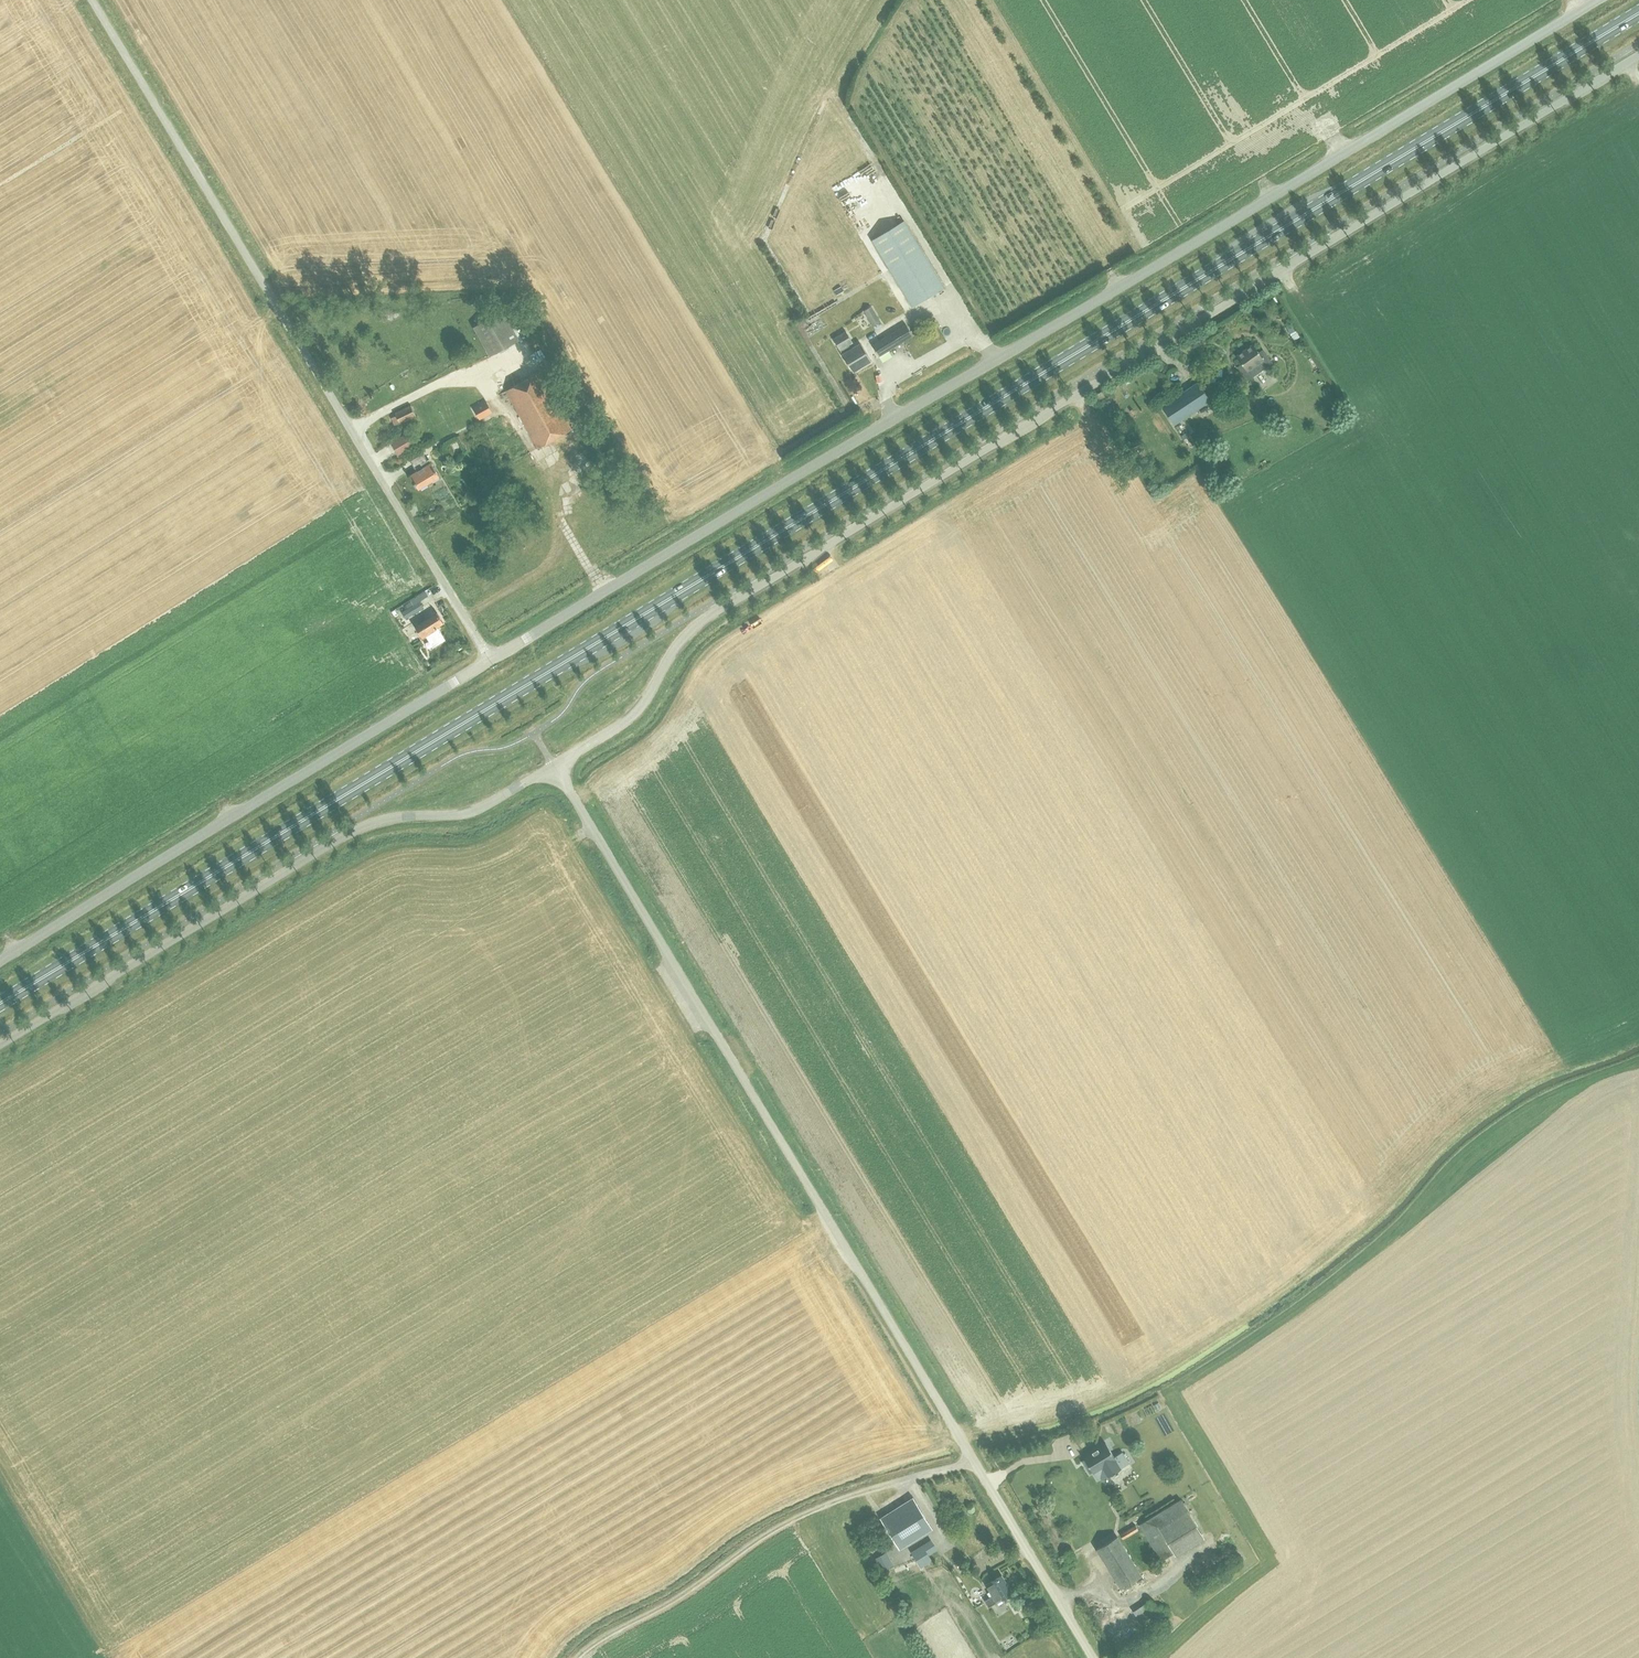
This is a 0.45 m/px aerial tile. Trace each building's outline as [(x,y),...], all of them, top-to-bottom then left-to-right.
[(913,307),(945,288),(905,222),(873,242),(913,307)] [(881,322),(872,308),(872,307),(864,311),(874,327),(881,322)] [(503,310),(473,327),(490,357),(519,340),(503,310)] [(536,310),(522,314),(526,327),(539,323),(536,310)] [(891,334),(872,346),(879,357),(898,346),(913,337),(906,326),(891,334)] [(1295,330),(1290,333),(1294,339),(1299,337),(1295,330)] [(853,373),(872,362),(861,344),(853,348),(850,344),(853,342),(846,332),(833,340),(853,373)] [(1262,349),(1258,352),(1253,344),(1236,356),(1241,363),(1237,367),(1246,381),(1272,363),(1262,349)] [(538,449),(572,430),(540,372),(507,391),(538,449)] [(1173,425),(1210,401),(1198,382),(1161,406),(1173,425)] [(1099,400),(1105,396),(1102,391),(1095,395),(1099,400)] [(479,419),(492,412),(487,402),(474,409),(479,419)] [(395,426),(416,417),(412,406),(396,413),(397,416),(391,418),(395,426)] [(390,443),(398,456),(414,446),(406,433),(390,443)] [(423,441),(418,444),(422,451),(427,447),(423,441)] [(419,489),(440,477),(431,463),(429,464),(427,461),(427,460),(423,454),(411,461),(414,467),(416,466),(418,470),(411,475),(419,489)] [(406,619),(423,609),(420,603),(403,613),(406,619)] [(437,628),(444,624),(438,614),(416,627),(423,637),(429,633),(430,635),(437,631),(436,630),(438,629),(437,628)] [(1088,1455),(1084,1457),(1085,1459),(1084,1459),(1087,1463),(1085,1465),(1090,1473),(1092,1471),(1093,1473),(1102,1467),(1108,1476),(1121,1469),(1121,1468),(1129,1463),(1122,1452),(1114,1457),(1106,1443),(1087,1454),(1088,1455)] [(899,1549),(932,1529),(913,1498),(880,1518),(899,1549)] [(1123,1540),(1139,1530),(1137,1526),(1120,1535),(1123,1540)] [(1122,1589),(1142,1577),(1118,1537),(1097,1549),(1122,1589)] [(926,1553),(935,1547),(931,1542),(913,1554),(920,1565),(930,1559),(926,1553)] [(887,1552),(875,1558),(882,1571),(894,1565),(887,1552)] [(1001,1575),(986,1585),(993,1596),(985,1600),(989,1607),(1012,1593),(1001,1575)]
